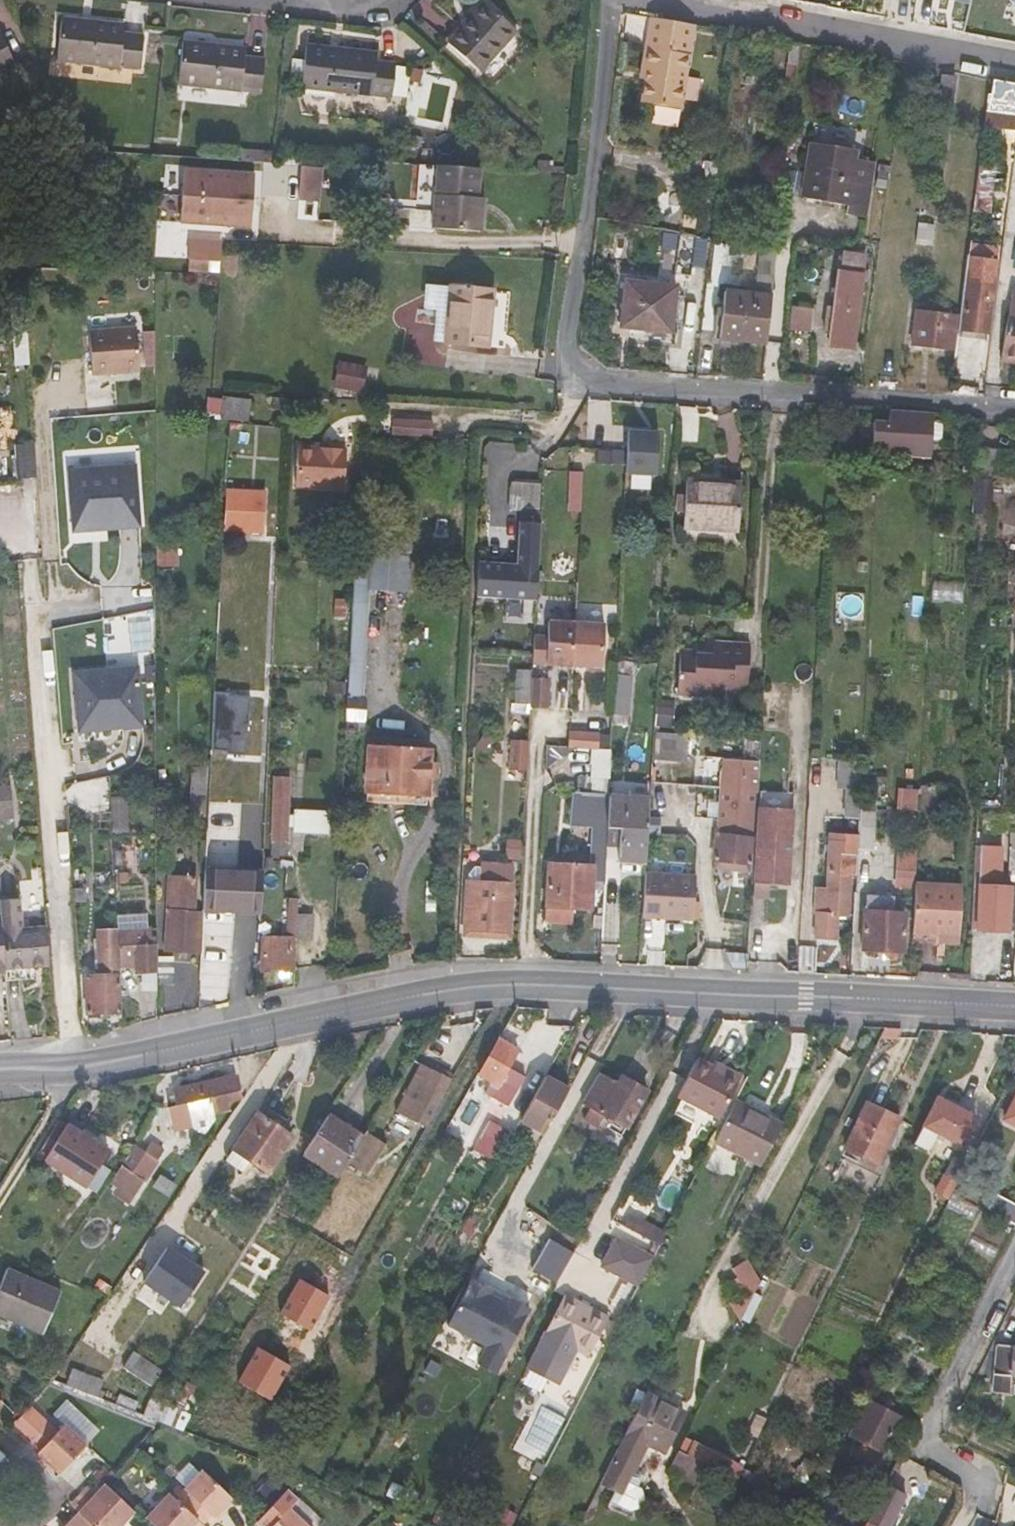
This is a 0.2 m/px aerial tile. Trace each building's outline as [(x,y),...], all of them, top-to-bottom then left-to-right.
[(516,29),(485,1),(448,42),(480,70),(516,29)] [(124,24),(62,17),(58,60),(140,68),(144,34),(123,32),(124,24)] [(696,24),(650,17),(646,47),(651,47),(647,78),(642,102),(682,108),(696,24)] [(14,62),(0,31),(0,68),(14,62)] [(245,47),(182,41),(177,83),(261,92),(264,58),(245,56),(245,47)] [(799,43),(790,41),(788,64),(797,64),(799,43)] [(376,53),(307,44),(302,87),(391,96),(396,62),(376,60),(376,53)] [(640,78),(647,78),(651,47),(646,47),(640,78)] [(955,76),(942,74),(939,99),(952,101),(955,76)] [(990,79),(986,113),(1014,116),(1014,84),(990,79)] [(871,216),(878,165),(858,161),(859,151),(815,144),(807,198),(852,205),(851,213),(871,216)] [(274,153),(245,151),(245,161),(274,163),(274,153)] [(719,179),(720,162),(708,160),(707,178),(719,179)] [(478,166),(436,164),(433,228),(478,230),(480,198),(476,197),(478,166)] [(320,169),(301,167),(299,196),(318,197),(320,169)] [(253,175),(183,170),(179,221),(250,226),(253,175)] [(936,210),(922,208),(916,254),(930,256),(936,210)] [(221,240),(192,238),(191,258),(220,259),(221,240)] [(854,349),(866,255),(846,253),(832,347),(854,349)] [(767,341),(774,275),(758,273),(755,293),(725,290),(721,337),(767,341)] [(992,282),(964,278),(962,294),(965,295),(960,328),(957,328),(954,355),(972,357),(975,331),(988,332),(990,311),(989,311),(992,282)] [(676,285),(626,281),(621,326),(671,330),(676,285)] [(445,342),(449,287),(429,285),(427,307),(437,308),(435,342),(445,342)] [(492,290),(449,287),(445,342),(488,345),(492,290)] [(1013,288),(1003,354),(1014,355),(1014,288),(1013,288)] [(957,314),(917,308),(912,343),(952,349),(957,314)] [(136,326),(89,330),(92,373),(139,370),(136,326)] [(337,361),(330,397),(350,398),(350,395),(363,396),(368,365),(337,361)] [(231,418),(232,398),(212,398),(211,418),(231,418)] [(931,454),(933,412),(890,409),(889,421),(875,421),(872,454),(903,456),(904,451),(931,454)] [(939,454),(942,413),(933,412),(931,454),(939,454)] [(414,435),(442,437),(444,421),(416,419),(414,435)] [(659,476),(661,423),(629,422),(627,475),(659,476)] [(17,475),(34,476),(35,442),(17,442),(17,475)] [(342,447),(282,444),(280,484),(341,487),(342,447)] [(613,451),(599,449),(598,463),(613,464),(613,451)] [(977,477),(994,478),(1014,479),(1014,453),(979,451),(977,477)] [(134,464),(68,469),(72,523),(139,518),(134,464)] [(994,478),(977,477),(976,508),(993,509),(994,478)] [(737,531),(741,482),(686,479),(682,528),(737,531)] [(525,511),(540,512),(542,484),(526,483),(526,484),(525,508),(525,511)] [(513,507),(525,508),(526,484),(514,484),(513,507)] [(234,490),(226,490),(224,529),(264,530),(266,491),(234,490)] [(519,516),(518,558),(479,557),(478,592),(538,595),(541,517),(519,516)] [(139,526),(139,518),(72,523),(73,531),(139,526)] [(370,541),(356,540),(353,580),(347,697),(362,698),(364,668),(370,541)] [(346,617),(347,598),(336,598),(334,616),(346,617)] [(574,624),(548,623),(546,666),(572,667),(574,624)] [(604,626),(574,624),(572,667),(602,668),(604,626)] [(745,687),(747,646),(713,644),(713,654),(680,652),(678,694),(732,697),(733,687),(745,687)] [(616,660),(615,674),(634,675),(637,663),(616,660)] [(106,669),(74,674),(79,734),(143,724),(140,680),(108,682),(106,669)] [(514,714),(530,715),(530,711),(531,681),(532,673),(516,672),(514,714)] [(612,714),(612,724),(629,725),(634,675),(615,674),(612,714)] [(345,693),(345,682),(330,680),(329,692),(345,693)] [(546,682),(531,681),(530,711),(545,712),(546,682)] [(674,712),(659,712),(658,727),(673,727),(674,712)] [(359,720),(345,720),(345,732),(358,731),(359,720)] [(687,734),(653,732),(651,760),(685,762),(686,755),(687,734)] [(570,734),(569,749),(598,751),(599,736),(570,734)] [(702,755),(703,735),(687,734),(686,755),(702,755)] [(756,812),(761,739),(703,735),(702,755),(728,757),(726,789),(719,788),(714,860),(753,862),(753,859),(756,812)] [(524,769),(526,743),(511,743),(510,768),(524,769)] [(428,776),(438,777),(439,761),(429,761),(430,749),(369,746),(365,791),(428,794),(428,776)] [(230,776),(231,760),(221,760),(220,775),(230,776)] [(862,801),(864,761),(852,761),(852,768),(837,768),(836,788),(845,789),(843,828),(860,830),(862,801)] [(111,810),(111,814),(130,813),(127,773),(109,774),(111,810)] [(437,794),(438,777),(428,776),(428,794),(437,794)] [(286,855),(289,778),(273,777),(270,854),(286,855)] [(644,865),(649,795),(609,793),(607,826),(607,828),(606,863),(617,864),(644,865)] [(14,816),(15,798),(0,797),(0,816),(14,816)] [(876,802),(862,801),(860,830),(860,835),(859,848),(874,849),(876,802)] [(302,831),(303,810),(294,809),(294,831),(302,831)] [(328,811),(303,810),(302,831),(327,833),(328,811)] [(794,814),(756,812),(753,859),(753,862),(751,892),(764,892),(765,881),(789,882),(794,814)] [(131,834),(157,834),(157,816),(133,816),(133,822),(130,823),(131,834)] [(547,905),(603,909),(607,828),(607,826),(592,824),(590,865),(548,862),(547,905)] [(215,834),(208,833),(207,861),(218,862),(219,849),(214,849),(215,834)] [(859,848),(860,835),(830,833),(825,912),(815,912),(814,936),(838,938),(840,913),(850,914),(852,876),(857,877),(859,848)] [(112,835),(112,847),(127,845),(126,834),(112,835)] [(507,859),(522,861),(523,845),(508,845),(507,859)] [(976,847),(974,900),(973,929),(1014,931),(1014,887),(1001,886),(1002,848),(976,847)] [(898,850),(893,884),(911,887),(915,853),(898,850)] [(469,883),(512,885),(513,865),(481,863),(480,881),(465,881),(462,937),(465,937),(469,883)] [(262,869),(206,866),(205,883),(204,909),(260,911),(262,869)] [(696,876),(644,872),(641,916),(693,919),(696,876)] [(509,939),(512,885),(469,883),(465,937),(509,939)] [(80,886),(75,886),(75,903),(80,903),(80,899),(86,899),(85,886),(80,887),(80,886)] [(180,891),(179,910),(193,910),(193,892),(180,891)] [(893,896),(867,895),(867,910),(864,910),(861,950),(903,952),(905,913),(892,912),(893,896)] [(0,897),(0,907),(1,922),(6,970),(50,967),(46,924),(22,926),(19,896),(0,897)] [(973,929),(974,900),(913,896),(911,936),(938,938),(972,940),(973,929)] [(292,973),(296,897),(287,897),(284,938),(263,937),(261,972),(292,973)] [(164,948),(202,949),(204,911),(193,910),(179,910),(166,909),(164,948)] [(139,970),(157,968),(157,954),(157,927),(117,928),(118,948),(119,965),(139,964),(139,970)] [(408,946),(385,951),(387,958),(410,952),(408,946)] [(87,1013),(121,1011),(119,965),(118,948),(97,948),(98,974),(85,975),(87,1013)] [(157,968),(157,986),(171,986),(171,953),(157,954),(157,968)] [(202,954),(200,978),(216,978),(217,955),(202,954)] [(506,1028),(479,1074),(492,1081),(486,1094),(509,1107),(525,1077),(508,1067),(519,1048),(523,1051),(528,1041),(506,1028)] [(716,1068),(698,1058),(678,1097),(726,1121),(737,1100),(745,1084),(741,1081),(716,1068)] [(719,1063),(716,1068),(741,1081),(744,1076),(719,1063)] [(428,1129),(441,1104),(453,1081),(420,1064),(395,1112),(428,1129)] [(600,1072),(582,1104),(590,1109),(584,1120),(590,1124),(588,1128),(595,1132),(598,1127),(603,1130),(609,1119),(628,1130),(650,1091),(621,1074),(617,1082),(600,1072)] [(242,1097),(237,1075),(173,1089),(176,1104),(169,1106),(173,1129),(193,1124),(204,1133),(215,1117),(215,1112),(232,1109),(230,1100),(242,1097)] [(570,1090),(547,1078),(524,1120),(547,1132),(570,1090)] [(470,1091),(462,1105),(474,1111),(481,1097),(470,1091)] [(925,1125),(933,1129),(928,1140),(926,1146),(956,1160),(964,1144),(977,1117),(939,1097),(925,1125)] [(1004,1119),(1014,1125),(1014,1098),(1004,1119)] [(783,1124),(737,1100),(726,1121),(716,1141),(763,1165),(783,1124)] [(846,1148),(878,1163),(900,1119),(868,1104),(846,1148)] [(232,1148),(268,1172),(293,1135),(258,1111),(232,1148)] [(366,1135),(330,1112),(302,1155),(339,1178),(346,1166),(362,1140),(366,1135)] [(110,1150),(62,1119),(39,1155),(87,1186),(110,1150)] [(452,1122),(447,1132),(463,1141),(468,1132),(452,1122)] [(475,1150),(497,1163),(513,1136),(490,1123),(474,1150),(475,1150)] [(379,1151),(362,1140),(346,1166),(363,1176),(379,1151)] [(159,1160),(135,1144),(121,1165),(145,1181),(159,1160)] [(139,1183),(118,1169),(112,1178),(134,1192),(139,1183)] [(983,1187),(962,1176),(958,1184),(979,1195),(983,1187)] [(994,1193),(987,1208),(1014,1223),(1014,1204),(994,1193)] [(659,1244),(667,1231),(630,1209),(623,1221),(659,1244)] [(644,1255),(616,1240),(602,1269),(629,1283),(644,1255)] [(573,1254),(549,1241),(532,1272),(557,1285),(573,1254)] [(654,1260),(644,1255),(629,1283),(639,1289),(654,1260)] [(736,1260),(726,1289),(735,1292),(729,1312),(751,1319),(767,1270),(736,1260)] [(43,1332),(61,1291),(8,1268),(0,1287),(0,1314),(43,1332)] [(496,1373),(529,1309),(511,1299),(506,1307),(488,1297),(492,1289),(473,1279),(467,1290),(451,1321),(448,1325),(488,1346),(478,1363),(496,1373)] [(451,1321),(467,1290),(463,1287),(447,1319),(451,1321)] [(609,1320),(565,1297),(546,1334),(533,1361),(550,1370),(555,1361),(568,1368),(577,1352),(589,1358),(609,1320)] [(997,1343),(993,1391),(1011,1393),(1012,1376),(1014,1377),(1014,1345),(997,1343)] [(123,1365),(150,1385),(161,1370),(134,1351),(123,1365)] [(66,1383),(102,1397),(105,1390),(101,1389),(104,1379),(73,1367),(66,1383)] [(208,1391),(215,1379),(206,1374),(197,1385),(208,1391)] [(201,1403),(208,1391),(197,1385),(187,1380),(174,1405),(192,1413),(194,1414),(201,1403)] [(163,1421),(184,1429),(192,1413),(174,1405),(151,1395),(143,1413),(158,1419),(163,1421)] [(685,1413),(647,1395),(602,1482),(617,1490),(625,1494),(637,1470),(650,1444),(666,1452),(685,1413)] [(869,1402),(852,1435),(884,1451),(901,1418),(890,1412),(894,1404),(882,1398),(877,1406),(869,1402)] [(42,1454),(52,1463),(62,1471),(88,1442),(66,1422),(60,1429),(50,1420),(31,1441),(40,1449),(39,1451),(42,1454)] [(706,1465),(678,1451),(669,1471),(696,1485),(706,1465)] [(48,1466),(52,1463),(42,1454),(38,1457),(48,1466)] [(755,1474),(743,1467),(737,1480),(749,1486),(755,1474)] [(184,1503),(204,1521),(214,1511),(217,1514),(219,1511),(228,1501),(235,1494),(206,1468),(187,1488),(192,1493),(184,1503)] [(375,1477),(386,1482),(390,1473),(380,1468),(375,1477)] [(647,1475),(637,1470),(625,1494),(617,1490),(612,1501),(631,1510),(635,1504),(641,1508),(647,1494),(641,1491),(644,1485),(642,1484),(647,1475)] [(91,1481),(81,1491),(90,1500),(100,1490),(91,1481)] [(81,1491),(72,1503),(82,1512),(97,1525),(121,1525),(136,1510),(106,1483),(100,1490),(90,1500),(81,1491)] [(864,1525),(892,1525),(908,1494),(887,1483),(864,1525)] [(260,1518),(268,1525),(311,1525),(290,1505),(298,1495),(289,1488),(280,1498),(260,1518)] [(147,1518),(149,1519),(157,1525),(209,1525),(204,1521),(184,1503),(172,1492),(147,1518)] [(232,1505),(228,1501),(219,1511),(223,1515),(232,1505)] [(82,1512),(73,1521),(69,1525),(97,1525),(82,1512)] [(60,1525),(69,1525),(73,1521),(68,1517),(60,1525)]
